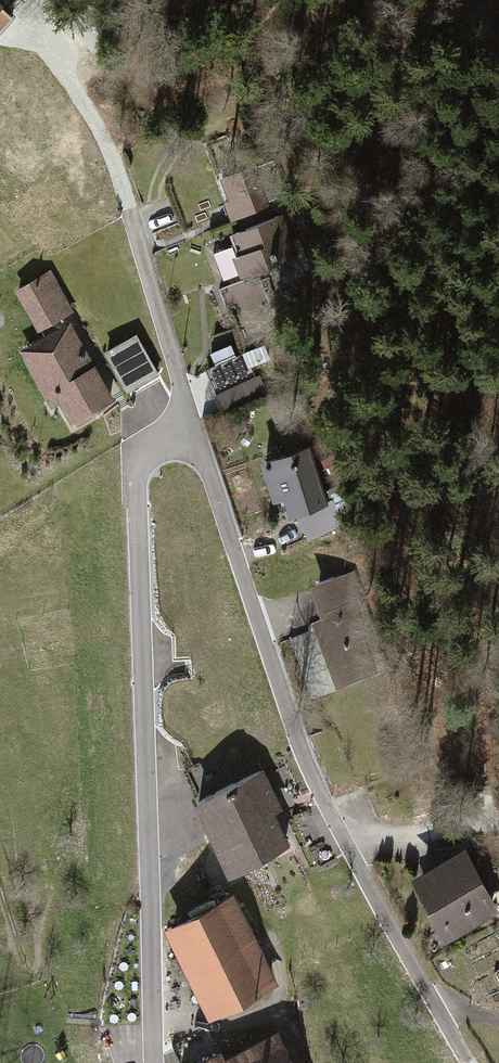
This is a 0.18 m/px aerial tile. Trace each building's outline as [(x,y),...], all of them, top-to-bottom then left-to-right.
[(252,167),(213,180),(228,223),(266,210),(252,167)] [(0,180),(0,206),(13,195),(0,180)] [(282,217),(231,235),(238,252),(230,255),(239,281),(298,259),(282,217)] [(47,271),(12,290),(38,334),(72,314),(47,271)] [(87,415),(110,402),(67,325),(17,353),(46,405),(52,401),(66,426),(72,423),(77,432),(92,423),(87,415)] [(131,337),(102,355),(131,401),(160,383),(131,337)] [(234,347),(207,356),(211,368),(238,359),(234,347)] [(309,446),(256,463),(275,521),(295,515),(304,545),(338,535),(309,446)] [(309,622),(332,689),(367,677),(334,578),(308,587),(319,619),(309,622)] [(185,799),(206,843),(267,815),(280,809),(276,800),(288,794),(275,768),(263,774),(259,765),(185,799)] [(282,845),(267,815),(206,843),(220,873),(282,845)] [(495,913),(464,849),(405,877),(436,941),(495,913)] [(232,895),(161,928),(202,1017),(273,984),(232,895)] [(220,1058),(222,1062),(292,1062),(276,1031),(220,1058)] [(220,1058),(215,1048),(191,1059),(182,1040),(169,1047),(177,1062),(222,1062),(220,1058)]
